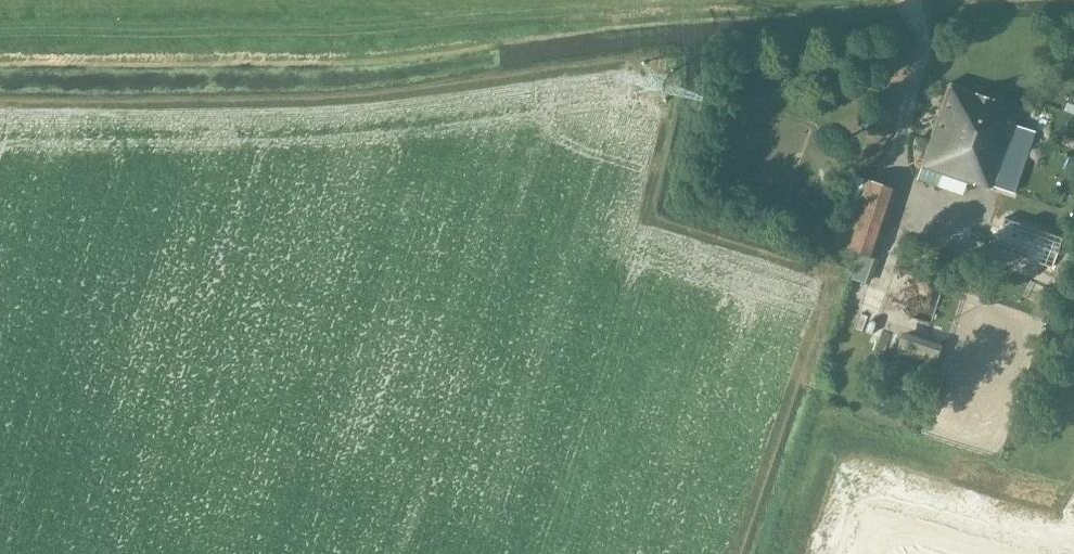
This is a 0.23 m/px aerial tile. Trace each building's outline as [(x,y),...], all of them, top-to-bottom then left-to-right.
[(916,179),(926,182),(931,170),(973,184),(974,182),(991,187),(992,186),(1010,191),(1031,130),(1013,124),(1019,107),(949,83),(916,179)] [(842,245),(876,257),(898,189),(865,178),(842,245)] [(1052,267),(1062,237),(1005,217),(994,248),(1052,267)]
